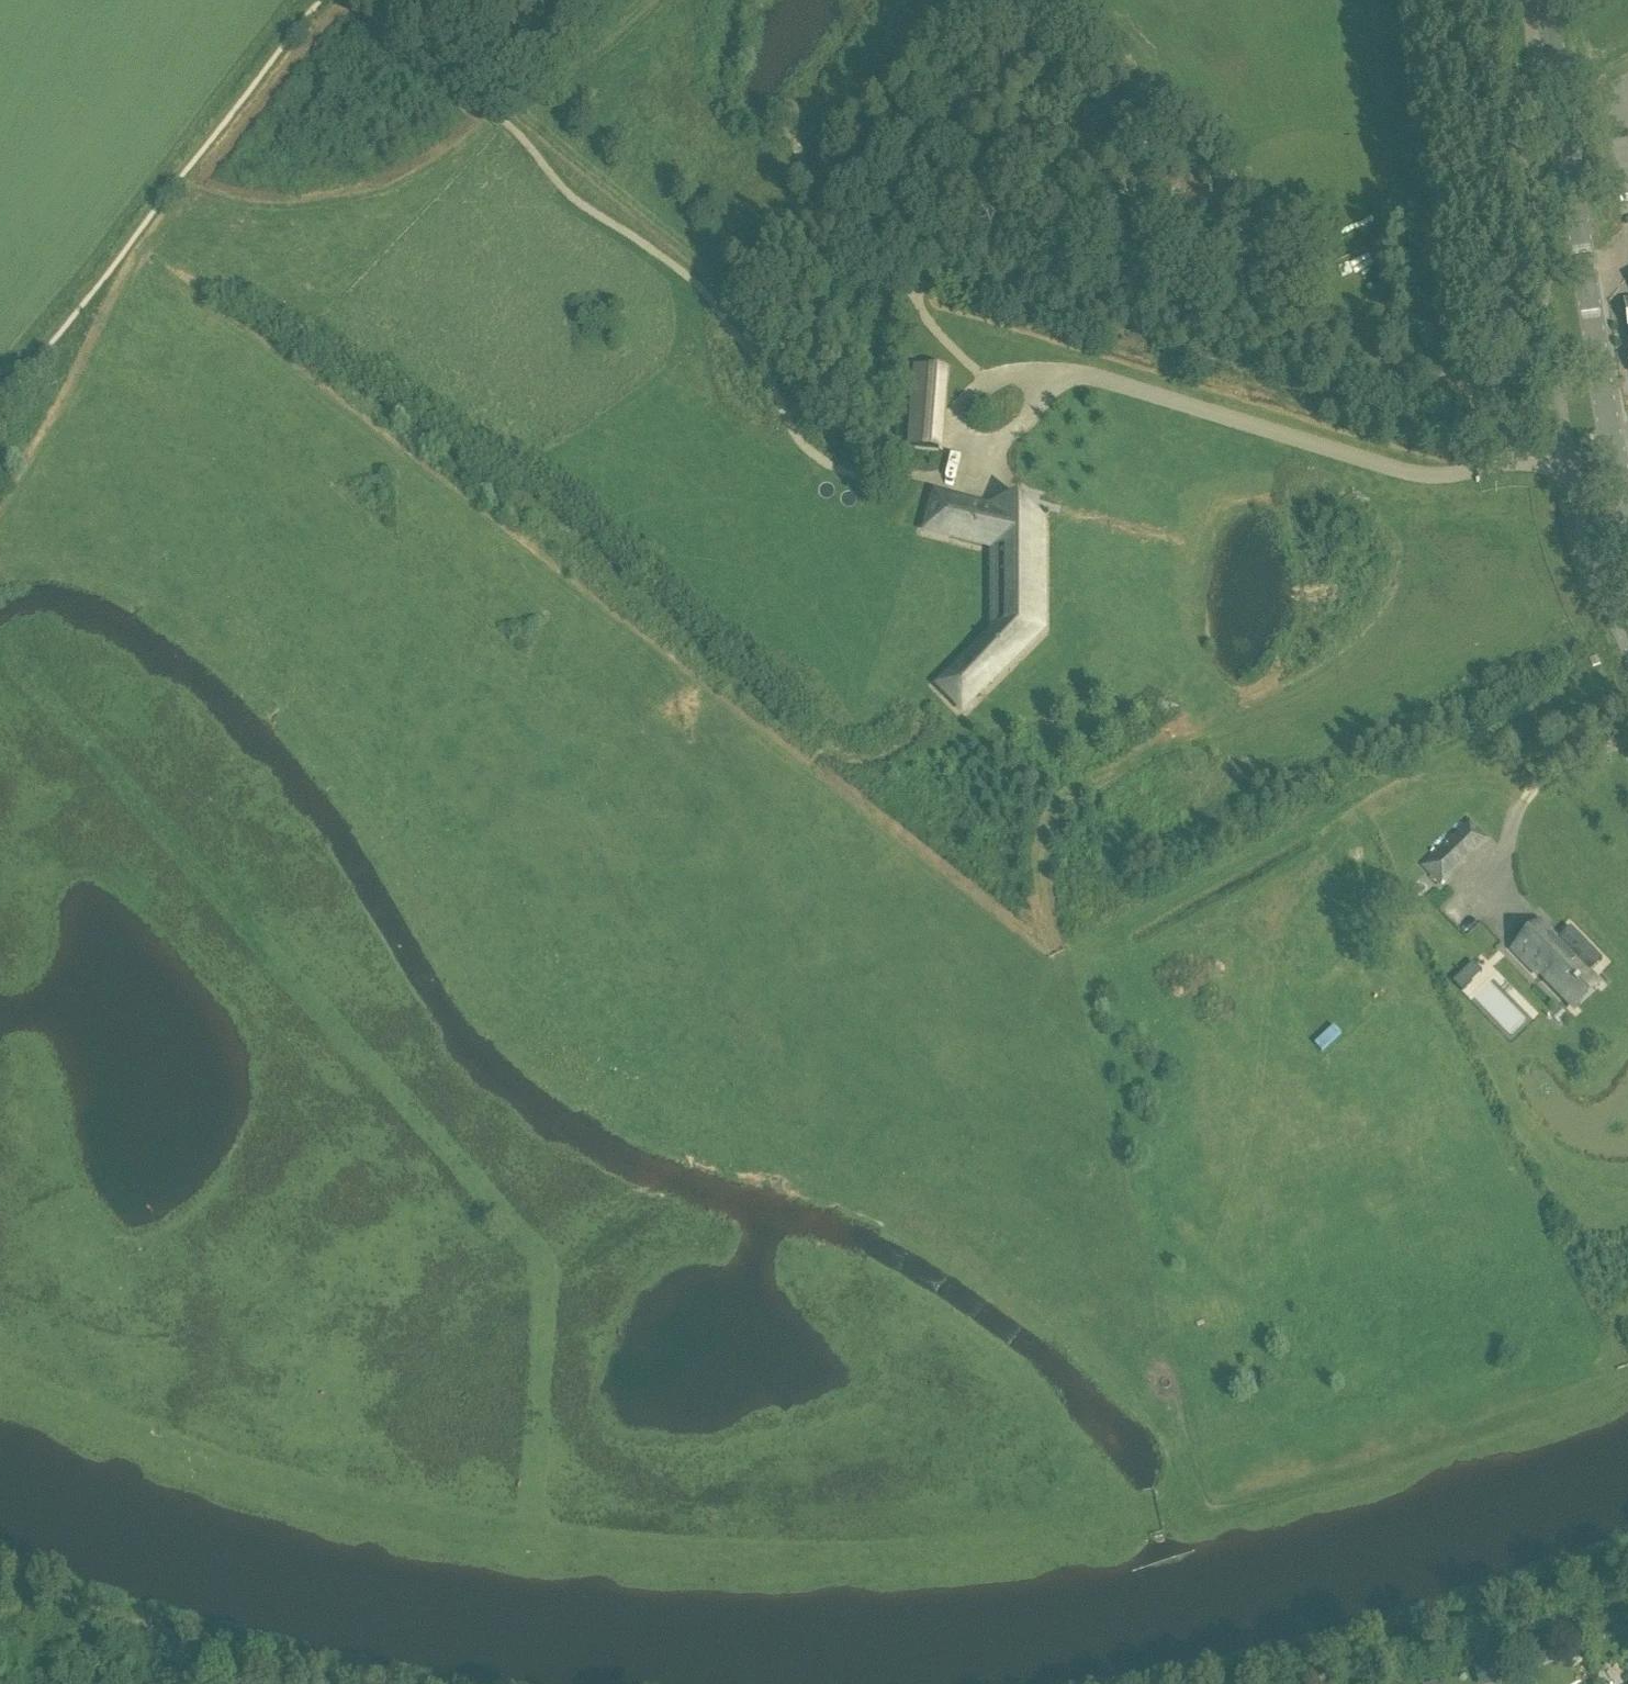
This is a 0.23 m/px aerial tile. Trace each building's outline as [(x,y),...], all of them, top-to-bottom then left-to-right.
[(945,369),(914,367),(910,416),(941,418),(945,369)] [(1049,663),(1085,657),(1064,535),(1027,542),(1029,552),(1003,550),(1004,532),(920,526),(918,554),(1001,561),(1001,560),(1031,563),(1044,638),(1017,651),(1014,645),(902,699),(914,725),(1026,671),(1024,667),(1047,655),(1049,663)] [(1484,842),(1467,825),(1426,864),(1443,882),(1463,861),(1484,842)] [(1589,975),(1540,925),(1514,950),(1537,975),(1539,973),(1564,999),(1575,989),(1576,990),(1580,987),(1579,985),(1589,975)] [(1604,955),(1609,943),(1591,936),(1586,949),(1604,955)] [(1462,993),(1471,984),(1463,975),(1453,984),(1462,993)] [(1530,1671),(1540,1667),(1536,1655),(1525,1659),(1530,1671)]
